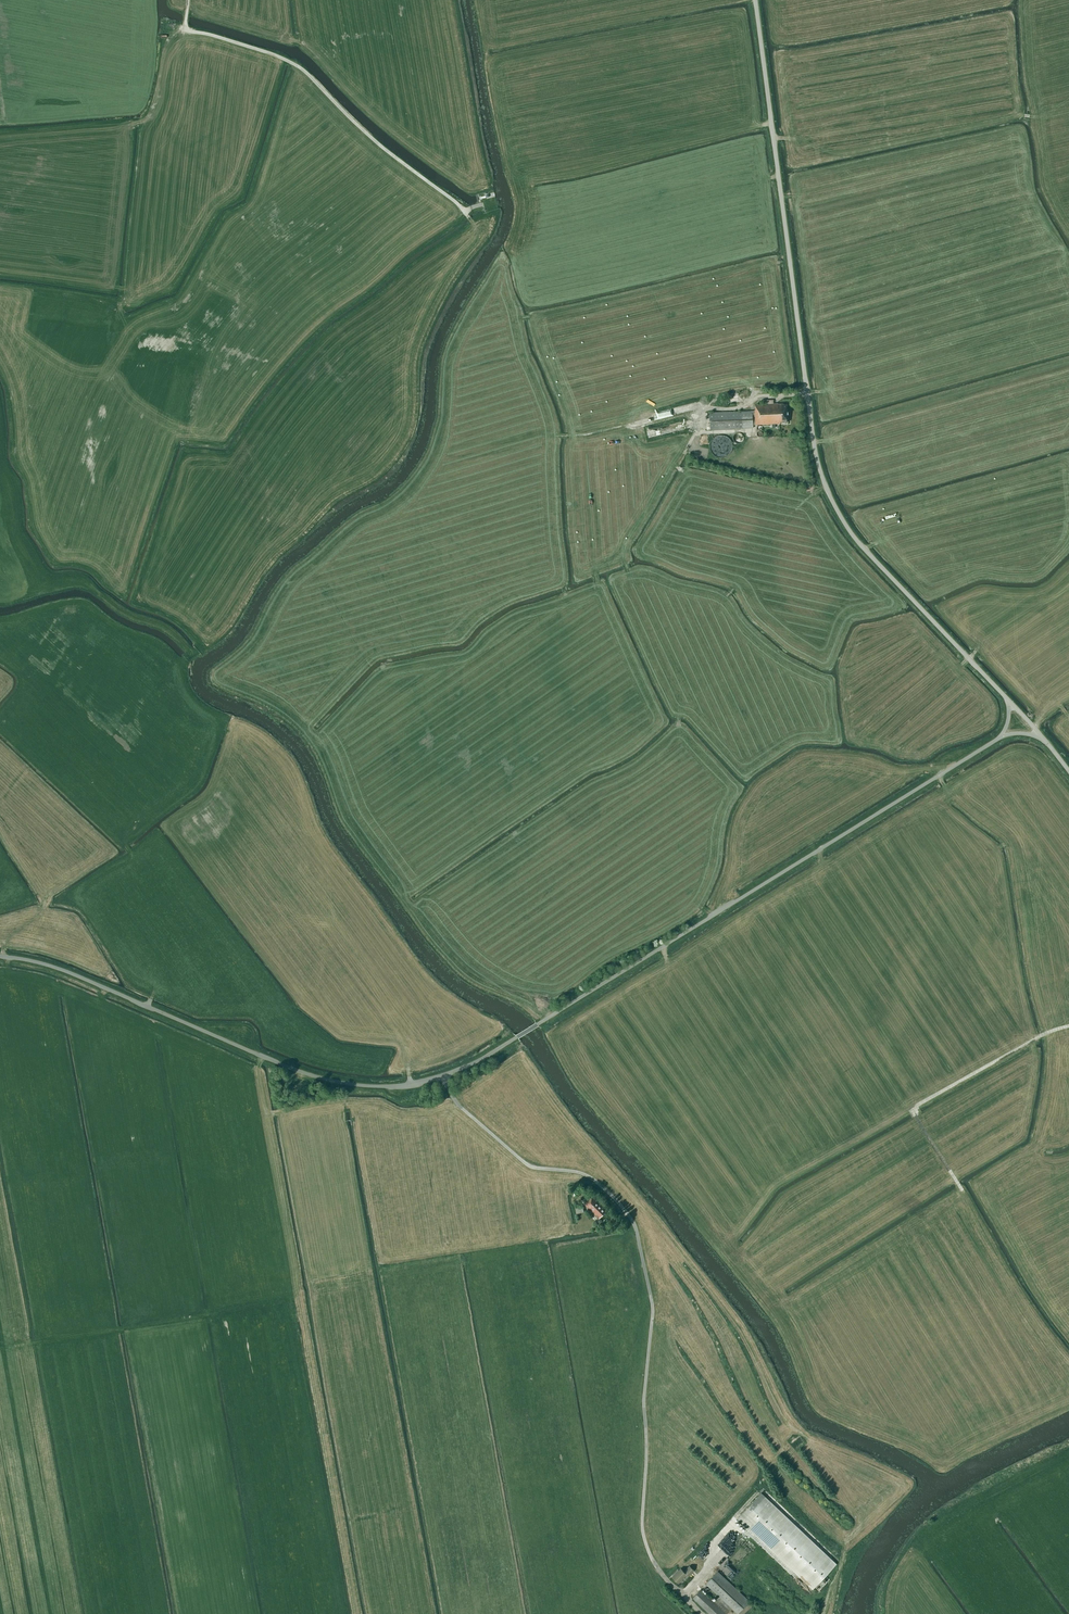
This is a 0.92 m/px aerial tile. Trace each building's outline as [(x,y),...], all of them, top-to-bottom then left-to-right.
[(727,394),(728,404),(729,408),(739,407),(738,388),(730,389),(730,390),(727,390),(727,394)] [(784,405),(784,404),(778,404),(774,404),(773,400),(767,400),(767,404),(755,404),(755,410),(755,411),(706,413),(707,430),(733,429),(755,428),(755,425),(780,424),(780,422),(788,422),(788,405),(784,405)] [(740,443),(742,442),(743,441),(744,440),(744,438),(744,437),(743,435),(742,434),(741,433),(740,433),(738,433),(737,433),(736,434),(735,435),(734,436),(733,437),(733,438),(734,440),(734,442),(735,442),(736,443),(737,444),(739,444),(740,443)] [(719,457),(721,458),(723,458),(724,457),(726,456),(728,455),(729,454),(730,453),(731,452),(732,450),(732,449),(733,447),(733,445),(732,444),(732,442),(731,440),(730,439),(729,438),(728,437),(726,436),(724,435),(722,435),(720,435),(719,435),(717,435),(716,436),(714,437),(713,438),(712,439),(711,441),(710,443),(710,445),(710,446),(710,448),(710,450),(711,451),(712,453),(713,454),(714,456),(716,456),(717,457),(719,457)] [(596,1215),(595,1215),(599,1219),(607,1211),(592,1197),(585,1204),(596,1215)] [(761,1493),(737,1518),(813,1590),(837,1564),(761,1493)] [(672,1577),(679,1583),(687,1575),(689,1576),(694,1570),(690,1566),(684,1572),(681,1569),(676,1573),(672,1577)] [(731,1608),(738,1613),(750,1601),(718,1571),(706,1584),(719,1596),(714,1602),(701,1590),(693,1598),(710,1613),(726,1613),(731,1608)]
